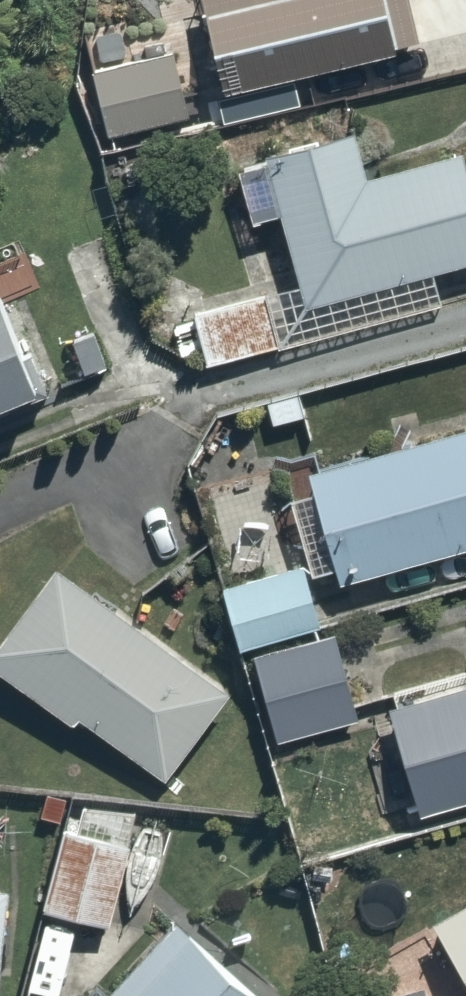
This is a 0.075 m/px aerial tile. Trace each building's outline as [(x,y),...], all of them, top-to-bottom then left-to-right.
[(224,100),(256,92),(261,113),(307,103),(302,81),(423,54),(411,0),(201,0),(224,100)] [(184,39),(95,62),(113,132),(202,109),(184,39)] [(249,155),(266,224),(294,217),(309,281),(199,308),(212,359),(446,301),(437,263),(465,256),(465,169),(460,147),(378,167),(368,126),(249,155)] [(58,391),(12,251),(0,255),(0,410),(58,391)] [(319,457),(348,572),(465,542),(465,420),(319,457)] [(310,557),(218,580),(233,641),(325,618),(310,557)] [(0,647),(0,662),(91,731),(101,718),(176,775),(240,692),(67,560),(0,647)] [(343,627),(257,650),(281,741),(367,718),(343,627)] [(395,687),(427,813),(465,803),(465,669),(395,687)] [(149,844),(76,816),(41,907),(114,935),(149,844)] [(0,878),(0,995),(4,995),(10,878),(0,878)] [(447,913),(465,956),(465,904),(447,913)] [(187,909),(110,995),(286,995),(187,909)]
